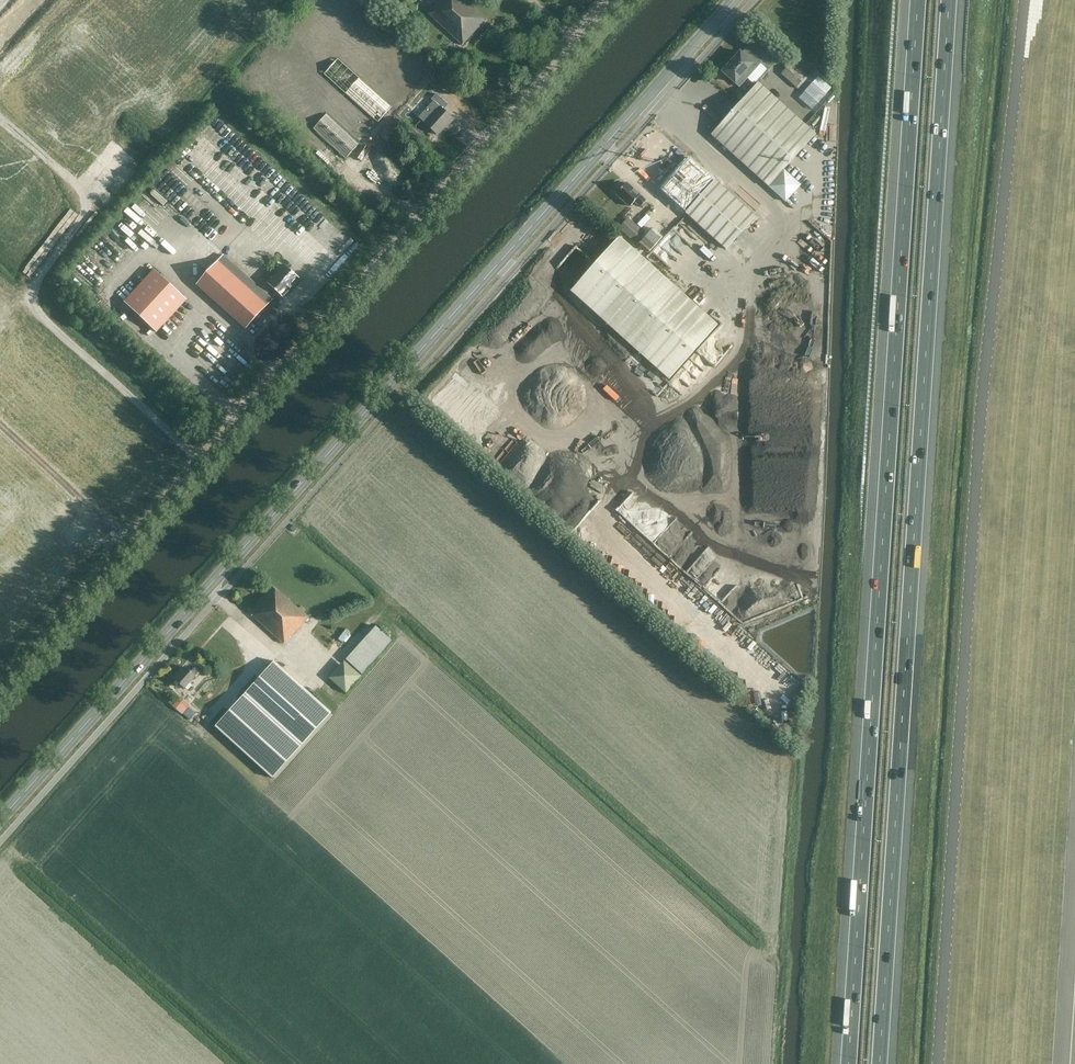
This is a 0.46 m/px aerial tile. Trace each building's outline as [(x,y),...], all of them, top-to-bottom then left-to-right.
[(429,9),(420,0),(392,0),(384,8),(408,31),(429,9)] [(486,20),(464,0),(441,0),(428,14),(463,46),(486,20)] [(276,66),(290,48),(285,44),(271,62),(276,66)] [(739,87),(761,62),(746,49),(742,54),(740,52),(722,72),(739,87)] [(392,108),(361,80),(338,59),(324,75),(378,123),(392,108)] [(781,73),(796,86),(805,76),(790,63),(781,73)] [(766,70),(760,76),(764,80),(770,73),(766,70)] [(735,92),(742,98),(755,83),(748,77),(735,92)] [(712,134),(769,185),(786,200),(800,184),(783,169),(815,133),(758,82),(712,134)] [(438,107),(424,123),(438,135),(453,119),(443,111),(448,106),(436,95),(430,100),(438,107)] [(346,159),(359,145),(327,115),(314,129),(346,159)] [(398,190),(409,178),(391,162),(394,158),(383,149),(358,176),(374,190),(385,178),(398,190)] [(726,250),(756,216),(690,158),(660,191),(726,250)] [(641,205),(646,199),(626,182),(616,193),(630,206),(634,201),(637,203),(638,202),(641,205)] [(649,208),(640,218),(644,222),(653,212),(649,208)] [(642,232),(627,218),(618,228),(633,242),(642,232)] [(618,237),(569,291),(668,379),(716,325),(618,237)] [(261,290),(224,256),(223,255),(224,253),(206,238),(202,242),(221,259),(197,285),(246,329),(273,300),(267,295),(273,289),(283,298),(300,280),(283,265),(276,273),(273,270),(264,281),(267,283),(261,290)] [(157,332),(187,300),(155,270),(125,302),(157,332)] [(212,328),(209,331),(218,341),(221,338),(212,328)] [(275,587),(274,588),(251,613),(283,642),(289,635),(290,636),(308,616),(303,612),(306,610),(301,606),(299,609),(275,587)] [(274,661),(244,694),(302,746),(331,713),(274,661)] [(346,694),(361,676),(344,661),(328,678),(346,694)] [(195,674),(198,670),(194,666),(190,670),(186,666),(175,678),(184,686),(195,674)] [(243,696),(215,726),(272,778),(302,746),(244,694),(243,696)] [(190,719),(196,713),(184,701),(178,707),(190,719)]
